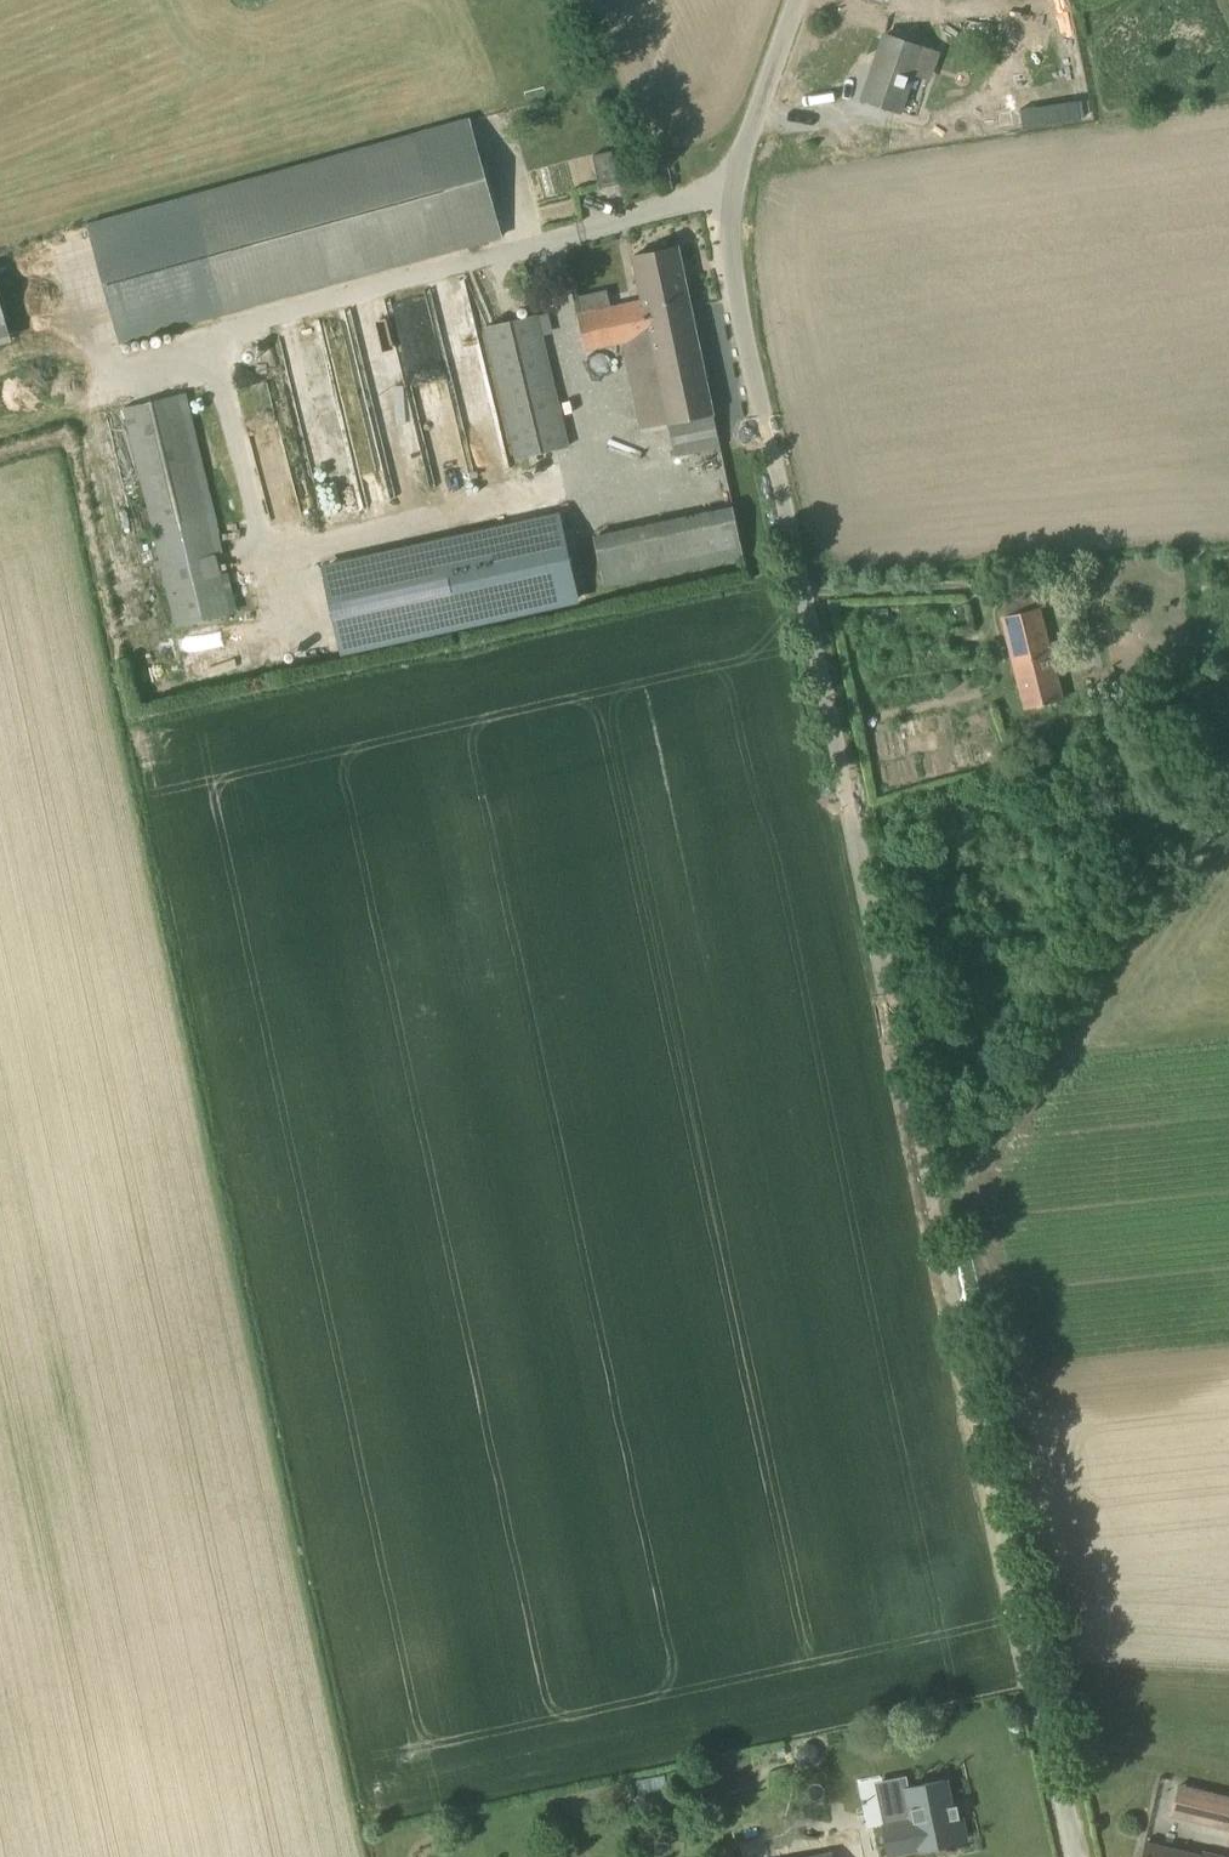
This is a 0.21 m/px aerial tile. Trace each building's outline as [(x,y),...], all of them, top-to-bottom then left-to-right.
[(902,112),(914,75),(924,46),(885,34),(863,98),(902,112)] [(470,120),(446,127),(87,226),(118,342),(502,236),(470,120)] [(612,151),(593,155),(599,187),(619,184),(612,151)] [(721,447),(678,246),(633,256),(642,301),(578,314),(585,349),(621,341),(640,430),(670,424),(677,456),(721,447)] [(514,459),(569,446),(538,314),(483,327),(514,459)] [(244,405),(269,399),(265,381),(239,387),(244,405)] [(214,559),(223,556),(181,397),(119,413),(178,636),(238,621),(234,606),(227,608),(223,593),(232,590),(228,575),(219,577),(214,559)] [(733,508),(710,513),(594,538),(603,586),(744,555),(733,508)] [(559,514),(321,568),(341,658),(580,603),(559,514)] [(998,601),(1025,709),(1063,701),(1041,606),(1039,607),(1035,592),(998,601)] [(953,1821),(945,1780),(908,1785),(914,1818),(885,1823),(890,1854),(920,1849),(965,1840),(961,1820),(953,1821)] [(1228,1838),(1228,1803),(1199,1796),(1191,1830),(1228,1839),(1228,1838)] [(1145,1842),(1141,1856),(1225,1856),(1204,1851),(1203,1856),(1145,1842)]
